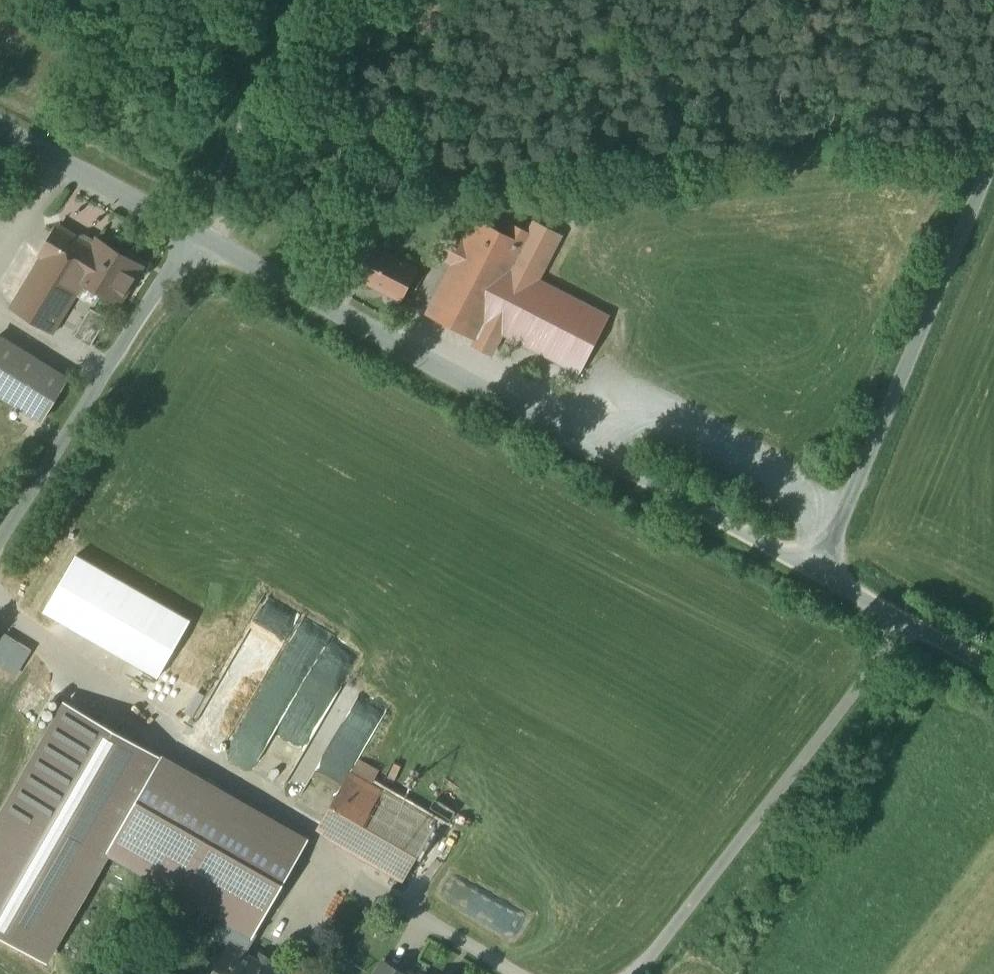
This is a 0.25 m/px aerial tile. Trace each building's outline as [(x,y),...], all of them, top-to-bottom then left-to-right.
[(505,237),(475,221),(463,244),(450,237),(440,258),(452,265),(428,314),(476,338),(477,339),(478,338),(495,347),(502,334),(580,374),(609,317),(539,280),(561,236),(533,221),(526,234),(510,226),(505,237)] [(41,256),(85,282),(119,303),(141,267),(97,240),(93,247),(59,226),(41,256)] [(415,271),(377,251),(362,280),(400,299),(415,271)] [(85,282),(41,256),(11,307),(54,333),(85,282)] [(108,319),(92,309),(75,336),(92,346),(108,319)] [(0,337),(0,395),(15,404),(42,421),(68,379),(0,337)] [(476,338),(472,346),(481,351),(490,356),(495,347),(478,338),(477,339),(476,338)] [(0,823),(0,934),(45,960),(110,852),(162,757),(68,703),(52,732),(0,823)] [(253,952),(311,848),(267,822),(162,757),(110,852),(244,930),(236,943),(253,952)] [(436,823),(354,775),(321,832),(404,880),(436,823)] [(253,952),(236,943),(228,939),(211,973),(286,973),(286,972),(253,952)] [(384,961),(376,973),(405,973),(384,961)]
